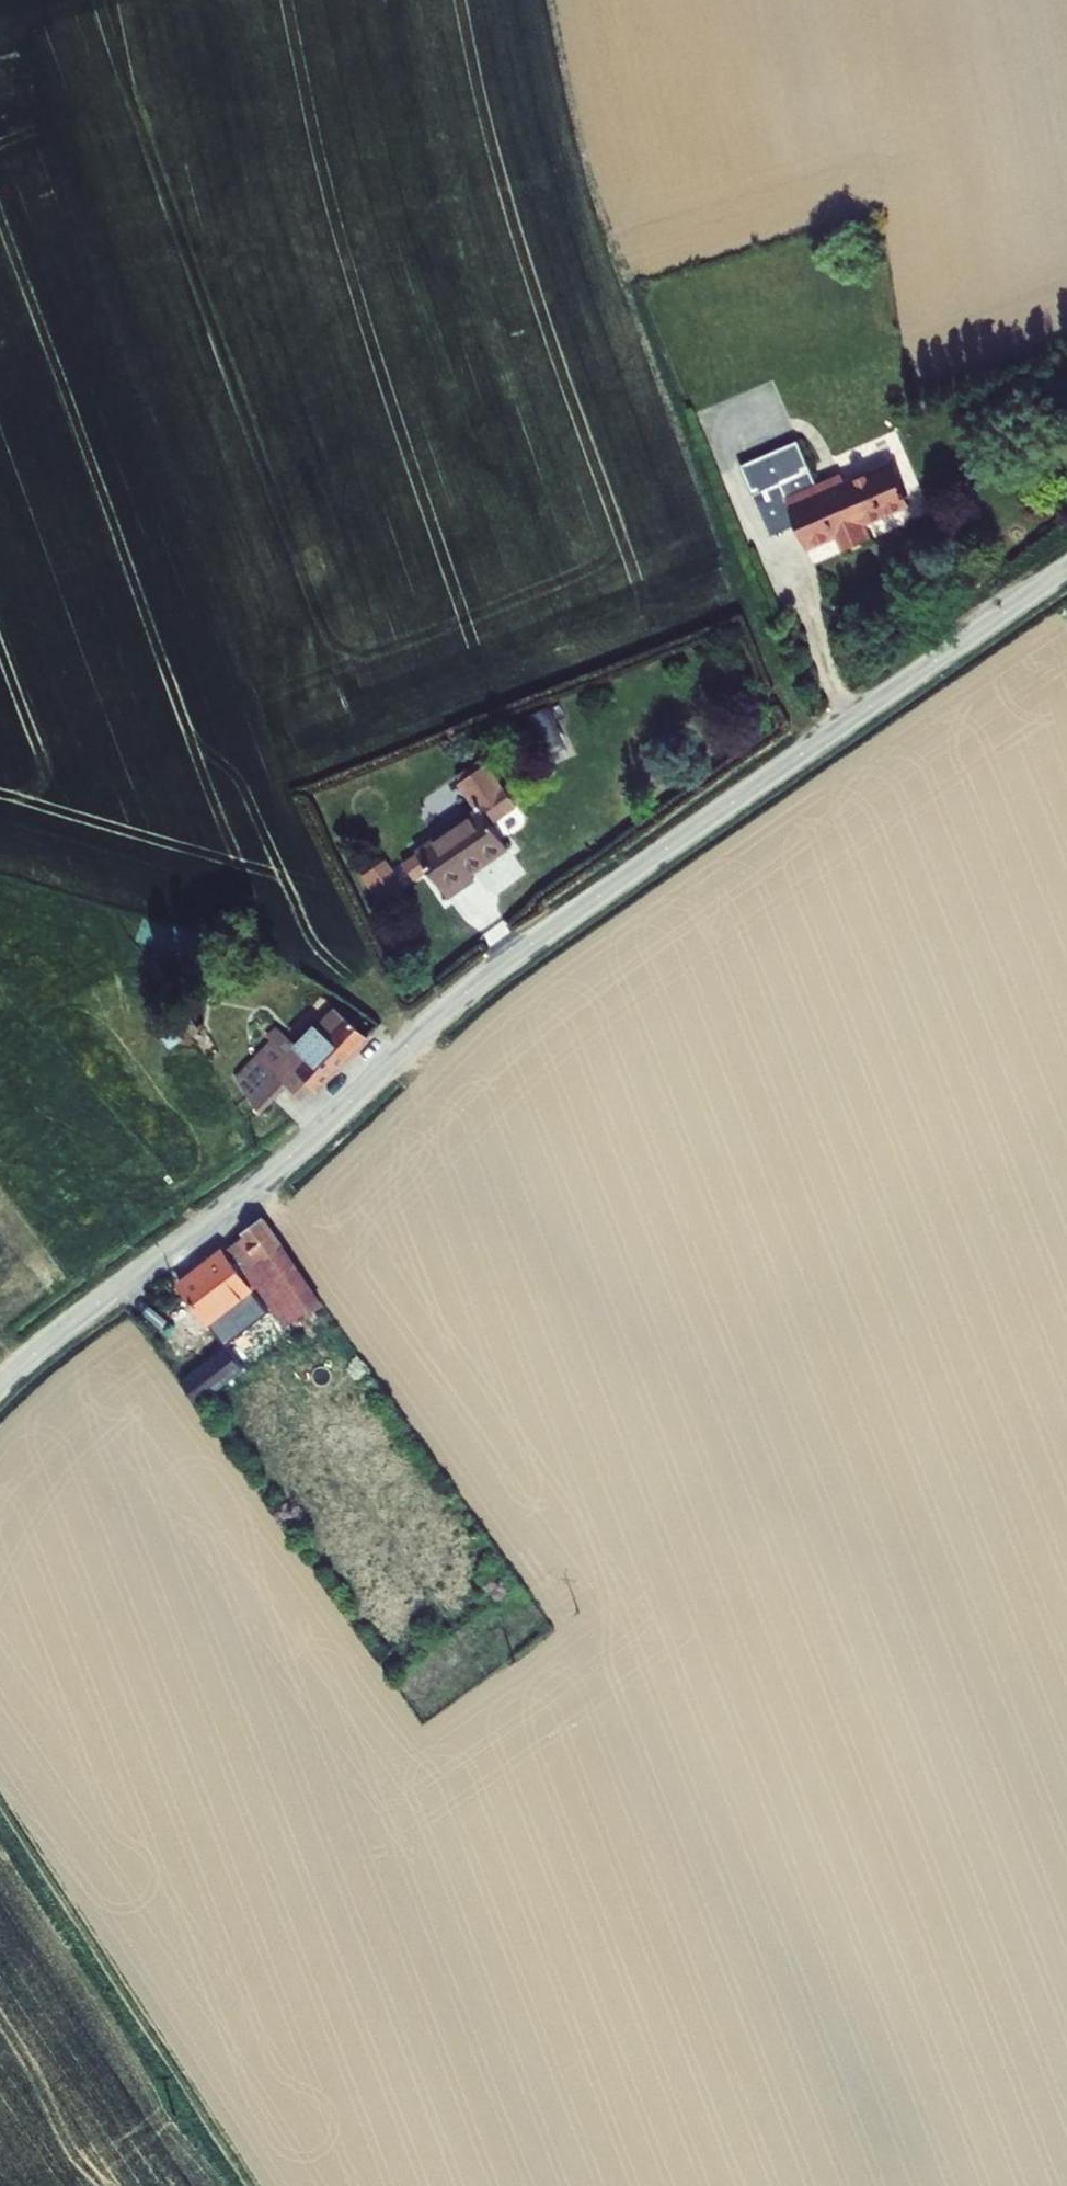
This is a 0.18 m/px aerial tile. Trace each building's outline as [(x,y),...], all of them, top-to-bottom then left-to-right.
[(796,525),(807,551),(837,539),(843,551),(872,538),(867,525),(910,507),(891,462),(846,480),(842,472),(817,483),(799,441),(741,466),(771,535),(796,525)] [(549,707),(529,716),(549,760),(569,751),(549,707)] [(461,783),(485,765),(481,759),(456,776),(461,783)] [(429,873),(449,900),(476,882),(473,876),(509,851),(491,826),(518,808),(516,805),(504,787),(488,763),(485,765),(461,783),(458,785),(475,809),(434,842),(431,840),(415,850),(417,853),(429,873)] [(509,784),(504,787),(516,805),(522,802),(509,784)] [(429,873),(417,853),(403,863),(415,882),(429,873)] [(384,858),(361,876),(384,906),(408,888),(384,858)] [(320,1093),(371,1040),(336,1009),(297,1047),(276,1027),(267,1037),(271,1042),(237,1078),(258,1112),(261,1115),(288,1087),(303,1101),(315,1089),(320,1093)] [(224,1248),(177,1285),(210,1328),(212,1327),(229,1314),(255,1294),(256,1293),(255,1292),(258,1289),(288,1329),(322,1305),(265,1218),(242,1234),(245,1239),(226,1251),(224,1248)] [(229,1314),(237,1326),(264,1306),(255,1294),(229,1314)] [(229,1314),(212,1327),(227,1347),(244,1369),(255,1361),(233,1332),(239,1328),(237,1326),(229,1314)] [(244,1369),(227,1347),(180,1382),(198,1406),(245,1372),(244,1369)]
